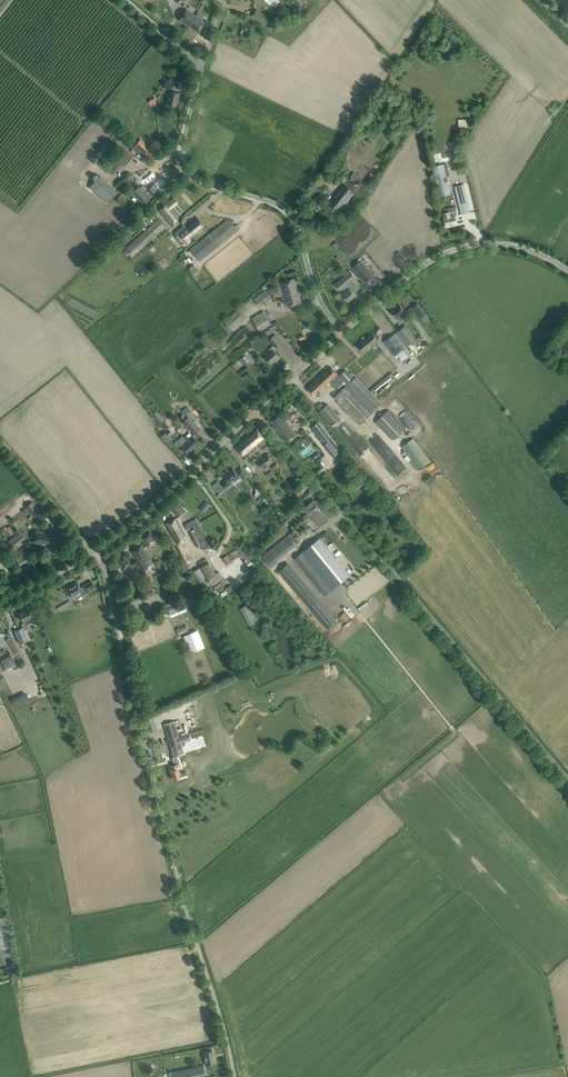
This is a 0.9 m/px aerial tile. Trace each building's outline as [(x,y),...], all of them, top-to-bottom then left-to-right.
[(178,20),(187,26),(195,16),(186,9),(178,20)] [(255,10),(252,17),(265,24),(269,17),(255,10)] [(195,16),(187,26),(196,33),(204,22),(195,16)] [(174,82),(165,81),(164,88),(170,89),(167,104),(176,106),(178,93),(174,92),(174,90),(172,89),(174,82)] [(380,153),(389,140),(384,136),(375,149),(380,153)] [(152,149),(152,150),(149,148),(150,147),(144,143),(142,146),(137,143),(135,147),(150,158),(157,149),(154,147),(153,149),(152,149)] [(134,157),(123,148),(107,167),(106,166),(104,168),(113,175),(121,165),(125,168),(134,157)] [(432,167),(439,197),(450,194),(443,164),(432,167)] [(149,175),(141,182),(145,186),(148,184),(148,183),(150,181),(151,181),(154,184),(149,189),(150,191),(153,193),(153,194),(162,185),(163,186),(164,185),(164,184),(165,182),(164,181),(163,181),(161,178),(160,179),(158,180),(155,177),(156,176),(155,175),(153,173),(152,172),(150,174),(149,175)] [(353,172),(350,181),(360,185),(363,177),(362,177),(362,175),(353,172)] [(376,175),(371,172),(366,180),(371,184),(376,175)] [(89,188),(106,203),(116,191),(99,176),(89,188)] [(344,204),(345,205),(355,192),(345,184),(329,204),(338,211),(344,204)] [(461,214),(470,212),(464,184),(455,187),(461,214)] [(130,192),(142,205),(150,198),(137,185),(130,192)] [(355,197),(351,202),(356,205),(360,201),(355,197)] [(165,205),(159,210),(167,219),(171,225),(173,223),(177,220),(173,215),(169,210),(165,205)] [(456,215),(455,210),(443,213),(446,226),(451,225),(451,224),(456,222),(455,216),(456,215)] [(185,227),(193,236),(196,233),(196,232),(204,226),(197,217),(185,227)] [(125,249),(132,257),(165,227),(158,218),(157,219),(157,218),(152,222),(153,223),(125,249)] [(238,230),(228,219),(190,249),(199,261),(238,230)] [(189,239),(193,236),(185,227),(184,225),(174,233),(184,246),(191,241),(189,239)] [(374,276),(361,260),(352,267),(366,283),(374,276)] [(194,264),(188,268),(193,275),(198,270),(194,264)] [(345,293),(343,295),(349,301),(355,295),(350,289),(346,285),(356,277),(350,270),(345,274),(346,275),(335,285),(340,291),(342,289),(345,293)] [(289,306),(302,302),(294,278),(282,282),(289,306)] [(254,299),(259,306),(272,297),(266,290),(267,289),(265,286),(263,288),(265,290),(254,299)] [(413,308),(421,318),(426,314),(417,304),(413,308)] [(392,311),(397,318),(405,311),(400,305),(392,311)] [(224,321),(232,330),(245,319),(238,310),(224,321)] [(252,318),(259,332),(272,325),(263,311),(252,318)] [(267,331),(270,334),(277,328),(275,325),(267,331)] [(406,325),(397,331),(408,346),(415,340),(418,343),(424,339),(421,335),(416,339),(406,325)] [(393,334),(384,341),(388,346),(395,355),(397,354),(398,353),(404,349),(408,346),(397,331),(393,334)] [(364,352),(377,340),(380,338),(377,333),(374,336),(372,334),(358,346),(364,352)] [(268,352),(264,356),(271,364),(277,359),(278,360),(281,357),(274,350),(282,344),(274,335),(269,340),(274,345),(269,349),(272,352),(269,354),(268,352)] [(241,359),(246,366),(251,362),(245,355),(241,359)] [(314,384),(308,389),(314,396),(329,382),(336,389),(344,381),(331,367),(326,372),(325,371),(313,383),(314,384)] [(381,404),(355,377),(333,398),(360,425),(381,404)] [(339,418),(328,404),(325,407),(321,402),(316,406),(320,411),(319,412),(330,426),(339,418)] [(375,422),(392,440),(405,428),(388,410),(375,422)] [(191,411),(186,415),(188,417),(191,420),(196,416),(191,411)] [(279,413),(270,422),(279,434),(287,443),(297,435),(286,419),(285,420),(282,417),(279,413)] [(191,420),(188,417),(183,421),(194,434),(199,429),(191,420)] [(325,444),(332,438),(319,422),(312,428),(325,444)] [(175,429),(172,426),(161,436),(166,442),(171,437),(169,435),(175,429)] [(257,429),(246,438),(254,448),(265,439),(257,429)] [(186,435),(184,438),(187,441),(186,441),(193,448),(199,443),(198,442),(202,438),(198,433),(194,437),(192,436),(189,433),(186,435)] [(254,448),(246,438),(236,447),(243,456),(254,448)] [(418,470),(429,461),(413,438),(401,447),(418,470)] [(186,441),(181,447),(183,450),(187,454),(193,448),(186,441)] [(262,458),(268,465),(273,461),(268,454),(262,458)] [(268,465),(262,458),(257,462),(263,469),(268,465)] [(221,485),(216,489),(219,494),(225,489),(231,485),(232,484),(230,482),(234,479),(235,481),(241,477),(243,479),(247,475),(242,468),(237,473),(234,469),(224,476),(227,480),(221,485)] [(256,496),(261,493),(258,488),(253,491),(256,496)] [(176,500),(169,506),(179,517),(186,512),(180,504),(176,500)] [(204,513),(211,505),(206,500),(199,508),(204,513)] [(318,505),(314,500),(304,508),(307,511),(306,512),(307,514),(310,512),(310,511),(316,506),(316,507),(318,505)] [(26,507),(34,518),(41,512),(32,502),(26,507)] [(310,512),(307,514),(314,522),(316,520),(318,521),(316,522),(319,525),(324,521),(322,518),(324,516),(316,507),(316,506),(310,511),(310,512)] [(169,532),(180,526),(176,518),(164,524),(169,532)] [(195,531),(190,534),(197,547),(200,545),(203,550),(211,546),(208,541),(210,540),(208,538),(204,540),(200,533),(202,532),(195,519),(190,522),(195,531)] [(10,535),(15,532),(10,525),(5,529),(10,535)] [(180,526),(169,532),(177,545),(182,542),(180,537),(185,535),(180,526)] [(49,533),(36,530),(34,542),(47,545),(49,533)] [(149,531),(140,538),(146,546),(144,548),(145,549),(148,547),(148,548),(156,541),(153,538),(154,537),(149,531)] [(62,535),(49,533),(47,545),(59,548),(62,535)] [(291,533),(288,535),(296,544),(299,542),(291,533)] [(23,543),(17,535),(1,546),(7,554),(23,543)] [(277,562),(276,560),(296,544),(288,535),(261,556),(270,567),(277,562)] [(302,553),(332,590),(350,575),(320,538),(302,553)] [(142,545),(131,552),(138,561),(141,559),(141,558),(145,554),(145,553),(147,552),(145,549),(144,548),(142,545)] [(253,573),(258,569),(241,545),(223,559),(227,564),(231,561),(232,562),(239,557),(245,566),(246,565),(253,573)] [(155,563),(147,552),(145,553),(145,554),(141,558),(141,559),(138,561),(144,570),(155,563)] [(28,553),(14,561),(17,567),(32,558),(28,553)] [(130,565),(123,555),(117,559),(123,569),(130,565)] [(199,563),(201,567),(193,572),(200,584),(208,579),(211,584),(222,577),(219,572),(216,574),(206,558),(199,563)] [(160,562),(155,566),(159,570),(163,576),(167,573),(160,562)] [(286,565),(279,571),(310,608),(317,602),(286,565)] [(123,581),(125,587),(136,581),(134,576),(123,581)] [(87,593),(96,588),(92,581),(83,586),(84,587),(81,588),(78,583),(66,589),(71,597),(80,592),(82,596),(87,593)] [(217,591),(224,588),(221,582),(214,586),(217,591)] [(231,584),(225,588),(228,593),(234,589),(231,584)] [(246,605),(240,609),(249,625),(255,621),(246,605)] [(23,612),(19,614),(22,619),(23,621),(25,625),(34,621),(31,617),(32,617),(30,615),(28,610),(27,610),(26,609),(23,611),(23,612)] [(23,627),(19,629),(24,642),(28,640),(29,640),(24,630),(23,627)] [(20,643),(21,643),(24,642),(19,629),(14,631),(20,643)] [(197,631),(184,636),(191,653),(204,648),(197,631)] [(0,657),(0,662),(4,670),(7,669),(7,668),(11,666),(11,667),(16,664),(10,652),(0,657)] [(14,705),(28,699),(26,694),(11,700),(14,705)] [(162,719),(160,714),(145,719),(150,732),(158,729),(156,721),(162,719)] [(169,723),(164,724),(173,756),(173,757),(175,756),(179,755),(181,754),(184,754),(180,742),(190,739),(188,733),(179,736),(178,734),(177,729),(174,721),(169,723)] [(171,770),(171,771),(172,774),(171,775),(173,780),(175,779),(176,779),(178,778),(178,779),(187,776),(186,771),(185,772),(181,773),(180,773),(179,769),(180,768),(179,767),(178,764),(178,763),(178,764),(177,763),(176,757),(175,756),(173,757),(173,756),(172,757),(171,757),(172,757),(173,763),(174,765),(171,766),(172,770),(171,770)] [(206,1065),(215,1063),(212,1050),(204,1052),(206,1060),(204,1060),(206,1065)] [(174,1076),(205,1076),(203,1066),(173,1072),(174,1076)]
